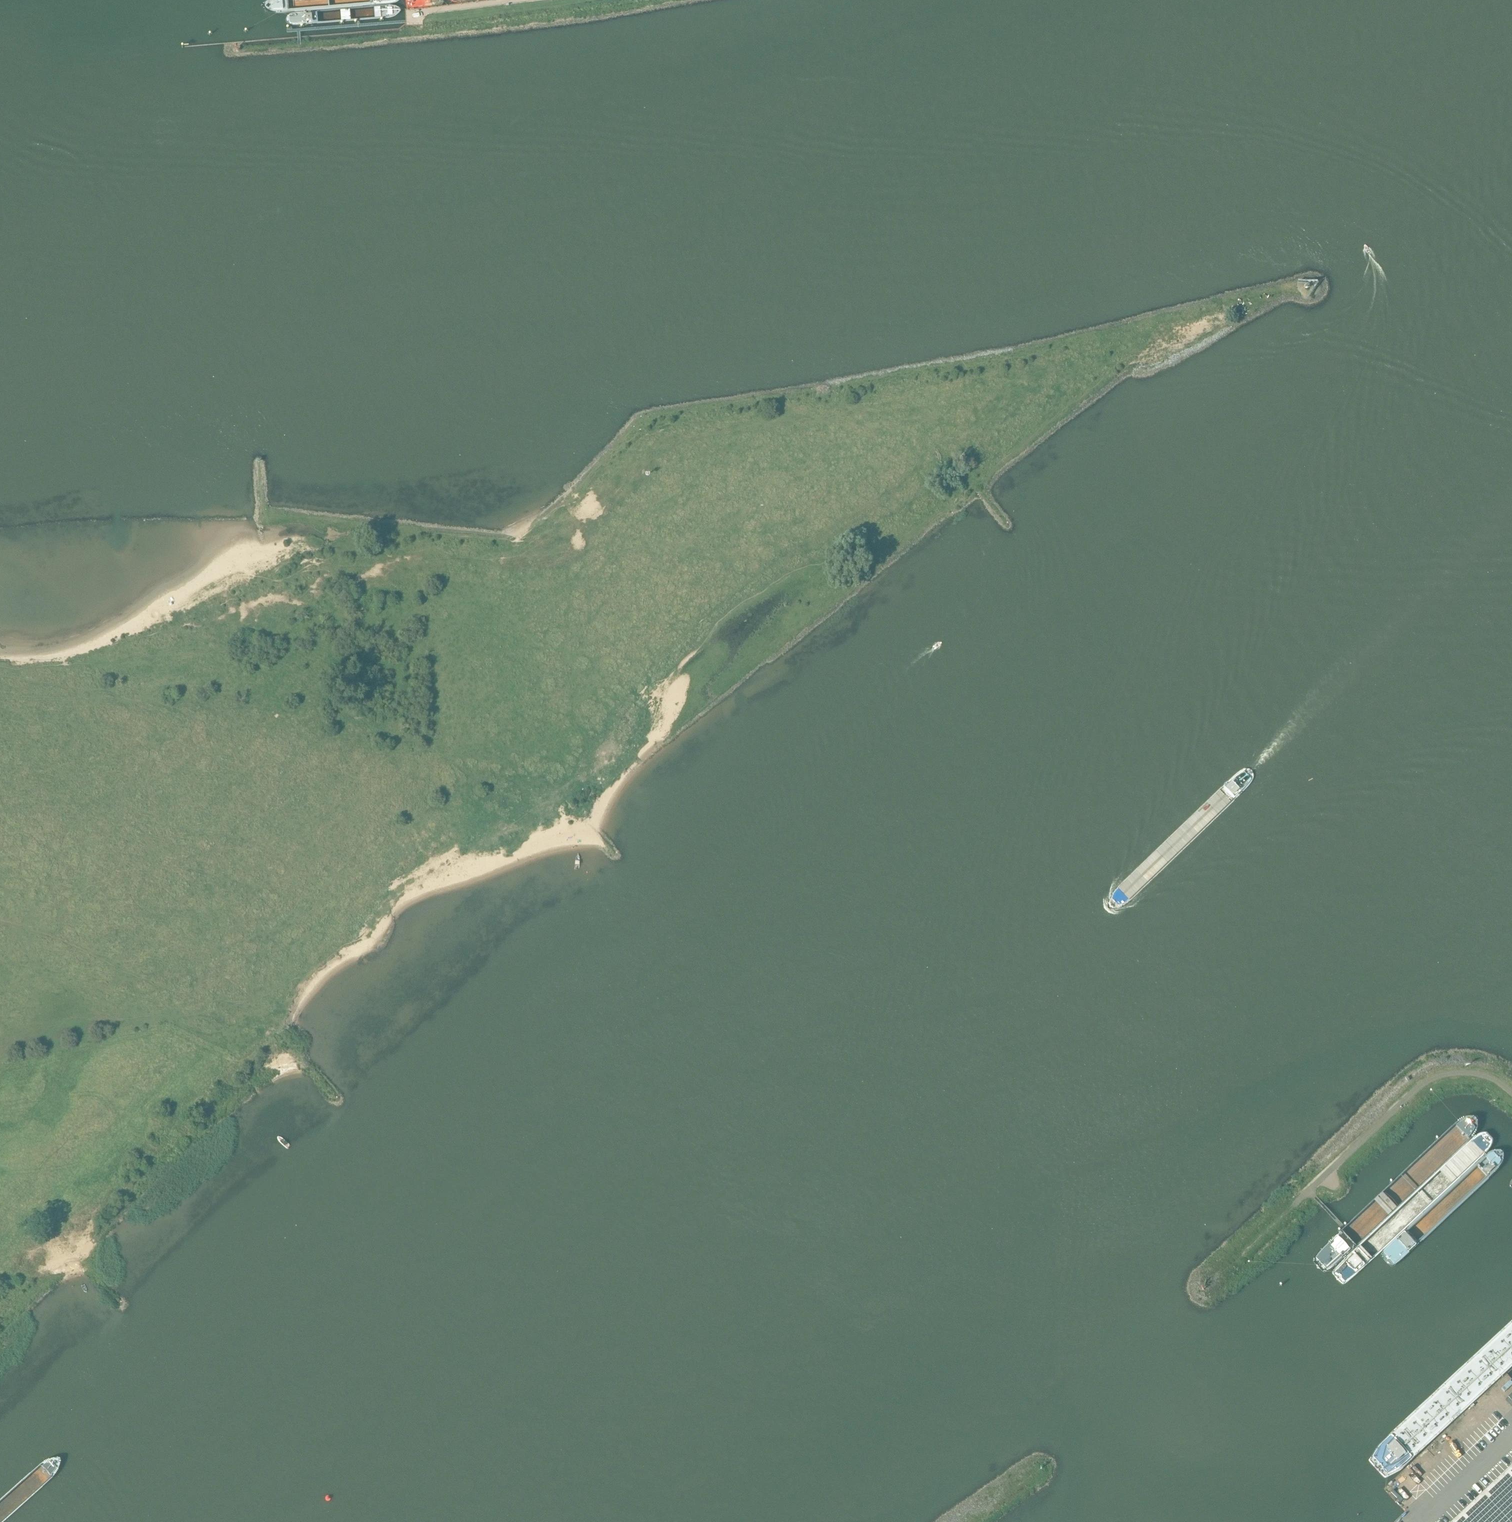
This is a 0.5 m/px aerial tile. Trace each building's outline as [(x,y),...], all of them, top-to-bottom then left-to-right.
[(1473,1504),(1471,1506),(1458,1518),(1454,1521),(1511,1521),(1511,1467),(1473,1504)]
